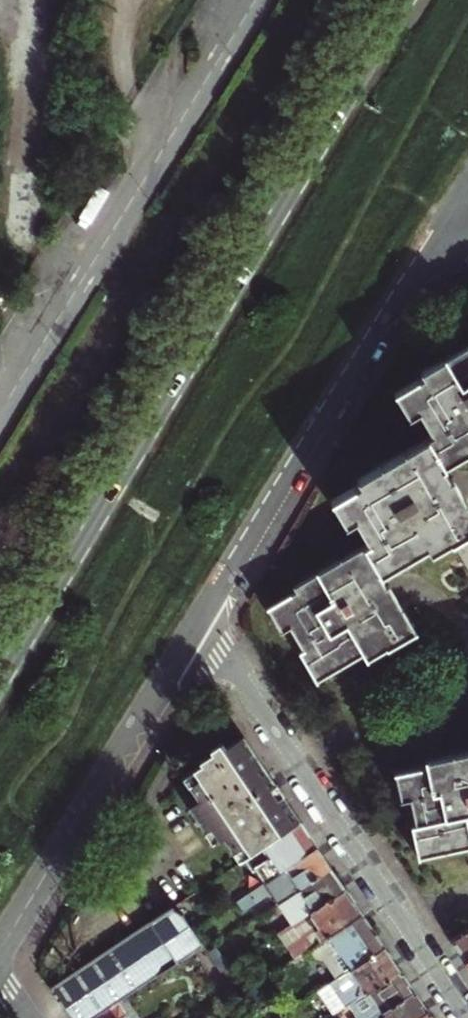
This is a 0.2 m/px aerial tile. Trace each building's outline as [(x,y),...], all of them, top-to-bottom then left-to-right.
[(272,613),(286,637),(295,632),(309,655),(305,657),(322,687),(369,660),(372,666),(421,638),(402,606),(393,590),(389,593),(386,589),(383,582),(390,578),(432,554),(436,561),(467,542),(467,505),(457,485),(453,488),(451,485),(446,476),(467,464),(467,353),(424,379),(427,384),(398,400),(411,425),(423,418),(436,442),(360,486),(363,491),(334,508),(348,532),(359,526),(373,550),(298,592),(301,596),(272,613)] [(241,862),(301,822),(273,780),(244,738),(228,749),(224,743),(211,752),(213,754),(200,762),(203,766),(185,779),(201,803),(190,810),(214,846),(225,839),(241,862)] [(396,773),(401,801),(412,799),(417,825),(412,826),(419,859),(467,849),(467,751),(427,760),(428,766),(396,773)] [(264,884),(318,848),(312,839),(301,822),(241,862),(237,865),(242,873),(252,866),(264,884)] [(282,902),(332,869),(326,860),(318,848),(264,884),(237,902),(243,911),(270,893),(278,904),(282,902)] [(300,920),(346,890),(340,881),(332,869),(282,902),(285,907),(289,904),(300,920)] [(305,953),(363,915),(355,904),(346,890),(300,920),(284,931),(301,955),(305,953)] [(195,893),(52,989),(69,1015),(71,1017),(95,1017),(126,997),(203,945),(193,931),(212,918),(195,893)] [(338,979),(385,948),(375,933),(363,915),(305,953),(308,957),(319,950),(338,979)] [(467,963),(467,932),(453,942),(460,952),(467,963)] [(349,1004),(400,971),(393,960),(385,948),(338,979),(317,992),(333,1015),(349,1004)] [(414,992),(409,984),(400,971),(349,1004),(355,1013),(351,1016),(352,1017),(374,1017),(414,992)] [(428,1013),(422,1004),(414,992),(374,1017),(421,1017),(428,1013)] [(95,1017),(139,1017),(126,997),(95,1017)] [(160,1010),(147,1017),(166,1017),(160,1010)]
